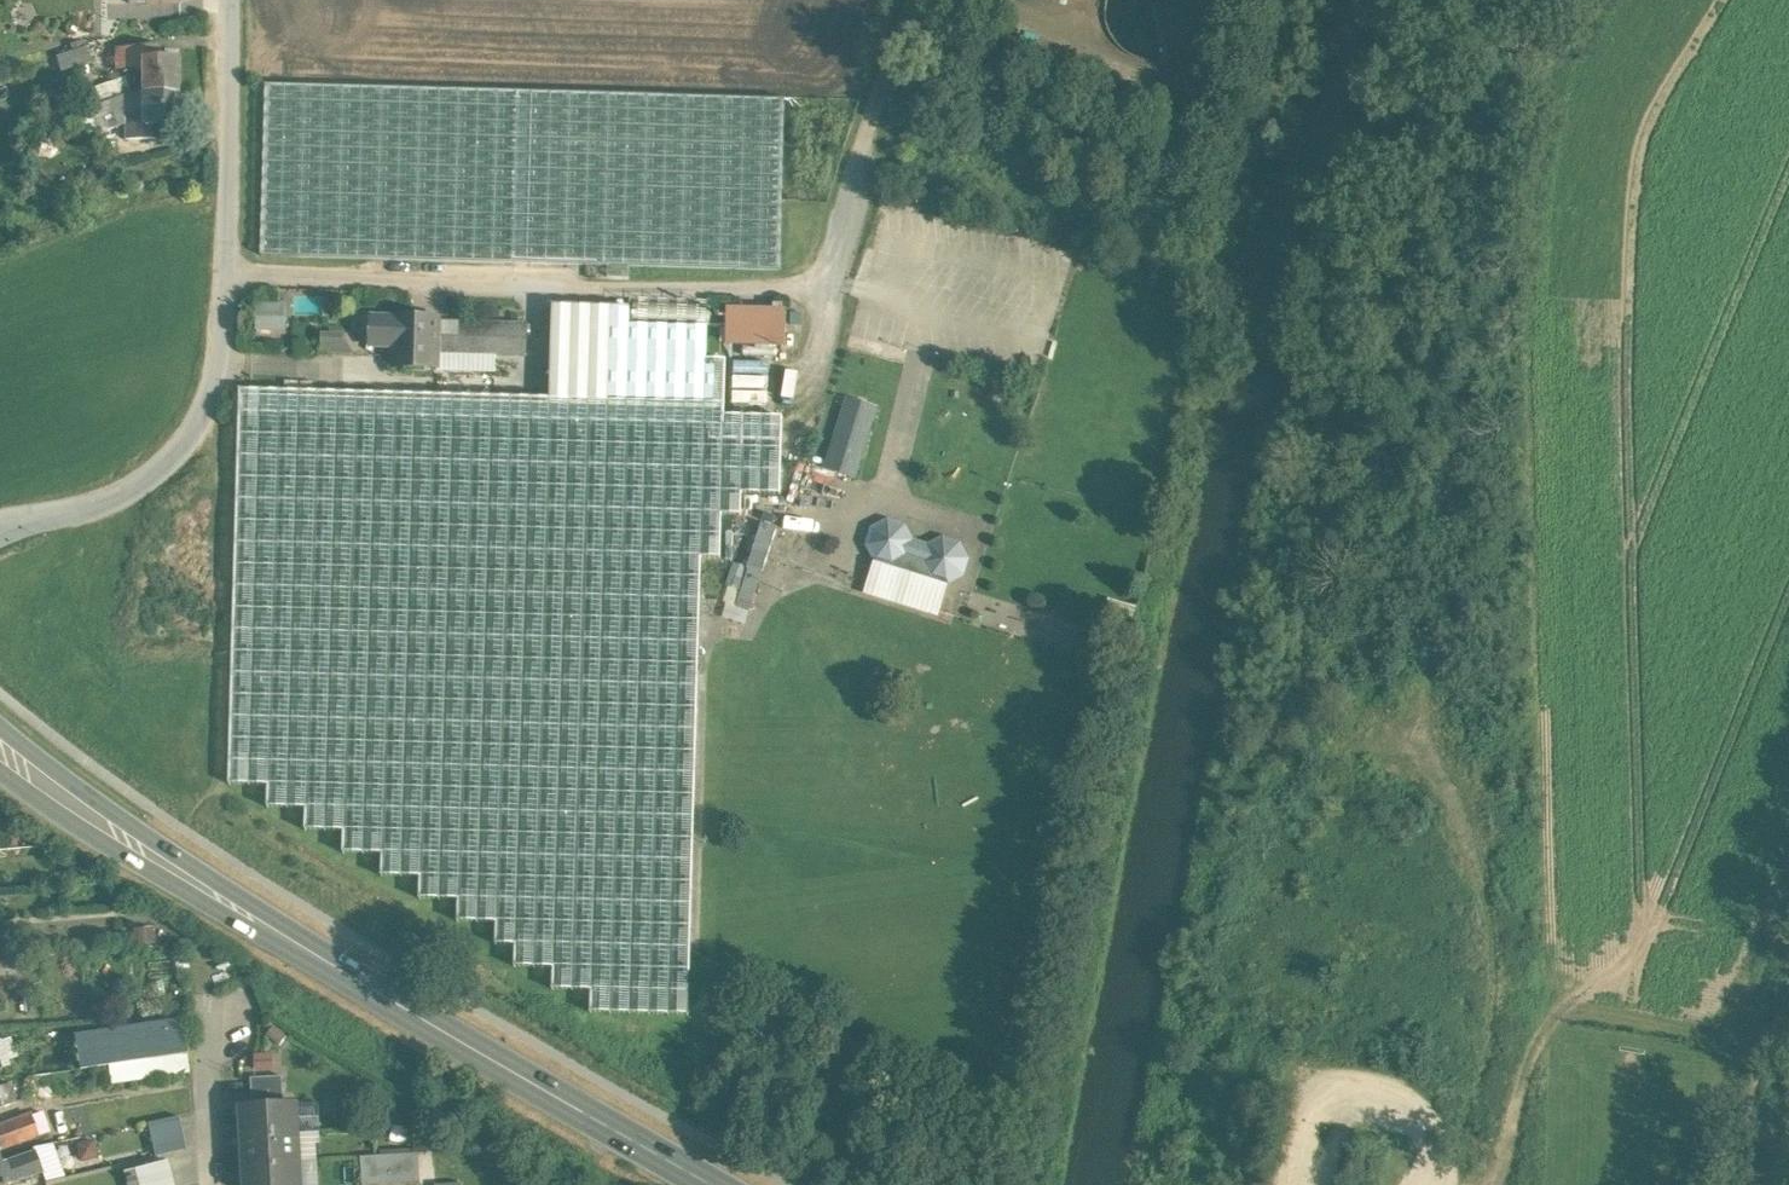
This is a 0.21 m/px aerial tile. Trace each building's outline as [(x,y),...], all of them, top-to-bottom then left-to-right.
[(160,45),(115,47),(115,69),(141,68),(141,92),(181,91),(181,57),(160,57),(160,45)] [(86,47),(56,56),(61,71),(91,62),(86,47)] [(785,99),(266,84),(261,255),(780,270),(785,99)] [(181,91),(141,92),(141,116),(124,116),(125,139),(157,139),(157,125),(181,125),(181,91)] [(90,107),(96,126),(100,125),(103,131),(118,127),(109,101),(98,104),(90,107)] [(286,328),(286,301),(266,300),(266,328),(286,328)] [(786,309),(727,307),(726,341),(785,343),(786,309)] [(439,318),(393,317),(393,322),(388,322),(383,317),(376,317),(371,322),(371,340),(375,345),(382,345),(388,340),(392,340),(392,345),(395,345),(395,366),(437,367),(438,353),(456,353),(457,321),(439,321),(439,318)] [(640,322),(562,320),(560,413),(735,418),(736,374),(717,374),(718,341),(639,339),(640,322)] [(527,323),(457,321),(456,353),(526,355),(527,323)] [(876,407),(848,398),(827,468),(854,477),(876,407)] [(560,413),(250,404),(239,798),(278,799),(277,820),(316,821),(315,843),(354,844),(353,866),(392,867),(391,889),(430,890),(429,912),(468,913),(467,935),(506,936),(506,957),(525,958),(524,980),(563,981),(562,1003),(601,1004),(600,1025),(699,1028),(702,922),(712,571),(731,572),(732,528),(752,529),(752,507),(791,508),(793,431),(735,430),(735,418),(560,413)] [(888,520),(873,528),(867,545),(875,560),(892,566),(907,558),(923,563),(930,578),(947,583),(963,575),(968,558),(960,543),(943,537),(928,545),(913,540),(905,525),(888,520)] [(762,524),(748,566),(763,571),(777,529),(762,524)] [(182,1025),(142,1032),(147,1059),(186,1053),(182,1025)] [(142,1032),(75,1042),(80,1070),(147,1059),(142,1032)] [(273,1074),(274,1050),(253,1050),(253,1074),(273,1074)] [(52,1075),(30,1078),(32,1095),(38,1094),(39,1098),(54,1096),(52,1075)] [(283,1076),(251,1078),(252,1092),(283,1090),(283,1076)] [(15,1101),(7,1083),(0,1085),(0,1107),(15,1101)] [(283,1090),(252,1092),(253,1106),(284,1105),(283,1090)] [(253,1106),(243,1107),(243,1110),(241,1112),(242,1119),(244,1121),(244,1136),(297,1133),(296,1104),(284,1105),(253,1106)] [(0,1124),(0,1148),(38,1135),(31,1114),(23,1115),(0,1124)] [(178,1116),(150,1122),(156,1150),(184,1144),(178,1116)] [(297,1133),(244,1136),(245,1152),(244,1154),(244,1161),(246,1163),(246,1165),(299,1162),(297,1133)] [(0,1164),(0,1170),(5,1184),(42,1171),(34,1151),(0,1164)] [(361,1156),(363,1184),(421,1182),(419,1153),(361,1156)] [(134,1168),(138,1184),(173,1184),(166,1160),(134,1168)] [(246,1165),(247,1180),(245,1182),(245,1184),(300,1184),(299,1162),(246,1165)]
